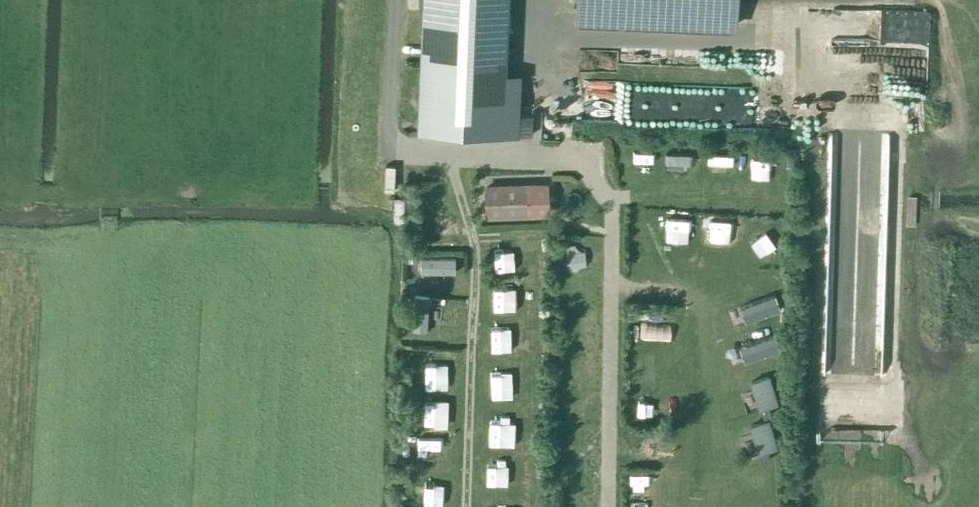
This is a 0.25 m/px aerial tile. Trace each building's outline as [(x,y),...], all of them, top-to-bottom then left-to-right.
[(421,130),(502,133),(507,0),(426,0),(421,130)] [(576,17),(737,22),(737,0),(576,0),(576,17)] [(603,33),(603,51),(645,49),(644,31),(603,33)] [(548,182),(483,185),(485,218),(550,215),(548,182)] [(456,250),(420,249),(419,273),(455,275),(456,250)] [(413,289),(412,331),(427,331),(428,289),(413,289)] [(490,322),(491,350),(502,349),(501,322),(490,322)] [(425,362),(424,387),(445,388),(446,363),(425,362)] [(492,396),(503,396),(502,369),(491,369),(492,396)] [(424,398),(423,424),(434,424),(435,399),(424,398)] [(501,446),(502,416),(489,415),(488,446),(501,446)] [(490,482),(501,482),(499,461),(489,462),(490,482)] [(421,478),(420,506),(431,506),(432,499),(441,500),(442,479),(421,478)]
